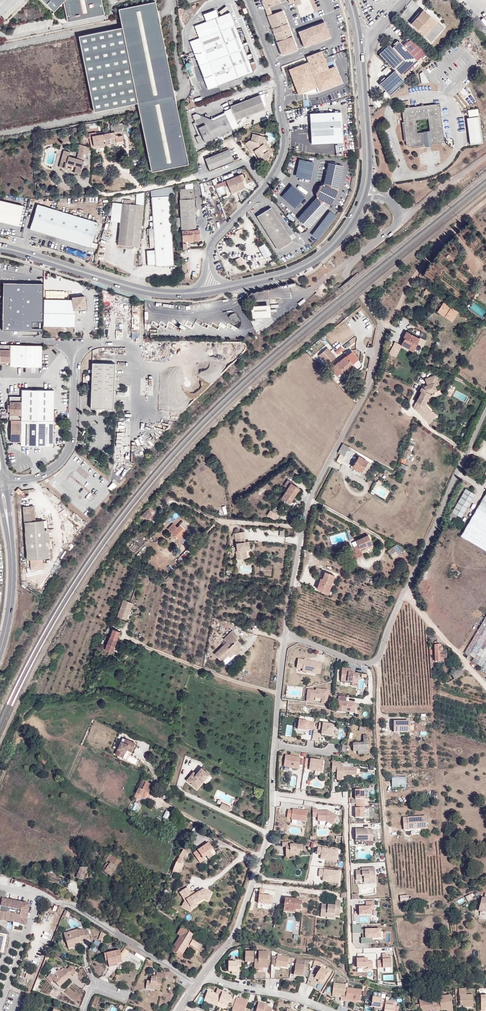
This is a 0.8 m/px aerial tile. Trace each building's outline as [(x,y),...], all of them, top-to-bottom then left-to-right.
[(104,12),(102,0),(44,0),(54,9),(62,1),(64,1),(67,19),(104,12)] [(270,7),(280,3),(279,0),(262,0),(265,9),(270,7)] [(310,0),(300,0),(302,4),(296,6),(301,17),(314,12),(310,0)] [(424,10),(411,24),(424,36),(437,22),(440,24),(443,20),(428,6),(424,10)] [(216,9),(204,14),(207,21),(219,17),(216,9)] [(278,12),(272,14),(268,16),(277,42),(293,36),(283,10),(278,12)] [(200,38),(235,24),(231,13),(219,17),(207,21),(195,26),(200,38)] [(326,21),(299,31),(305,47),(332,38),(326,21)] [(254,72),(235,24),(200,38),(190,41),(208,89),(254,72)] [(277,42),(282,56),(298,50),(293,36),(277,42)] [(408,42),(404,46),(417,60),(426,51),(412,38),(411,39),(408,42)] [(396,45),(392,48),(403,61),(411,69),(414,67),(412,64),(417,60),(404,46),(399,41),(399,42),(396,45)] [(379,54),(393,70),(394,69),(397,66),(403,61),(392,48),(389,45),(386,47),(380,54),(379,54)] [(330,69),(322,50),(305,56),(308,63),(289,70),(299,95),(319,87),(320,91),(342,83),(336,67),(330,69)] [(397,66),(406,77),(411,72),(410,71),(411,69),(403,61),(397,66)] [(404,79),(406,77),(397,66),(394,69),(395,70),(404,79)] [(403,79),(404,79),(395,70),(385,79),(382,82),(379,85),(388,94),(404,80),(403,79)] [(260,95),(233,105),(230,106),(235,120),(265,109),(260,95)] [(430,119),(441,117),(439,103),(403,108),(402,110),(404,122),(406,141),(406,145),(408,146),(412,146),(425,144),(425,142),(431,141),(431,144),(437,143),(435,130),(430,131),(417,133),(416,120),(415,118),(430,116),(430,119)] [(232,129),(238,126),(231,108),(224,111),(226,115),(211,121),(207,118),(203,120),(201,116),(196,114),(193,116),(201,134),(195,137),(199,144),(216,136),(223,133),(232,129)] [(341,112),(310,114),(311,144),(343,142),(341,112)] [(444,142),(441,117),(430,119),(430,116),(415,118),(416,120),(428,119),(430,131),(435,130),(437,143),(444,142)] [(466,118),(470,145),(482,143),(479,116),(466,118)] [(104,132),(103,132),(105,144),(116,142),(117,145),(124,143),(122,136),(117,136),(117,135),(115,135),(115,132),(117,132),(122,131),(124,125),(113,127),(112,125),(110,125),(111,130),(111,133),(105,134),(104,132)] [(99,145),(100,148),(106,147),(105,144),(103,132),(101,132),(102,133),(102,134),(96,135),(96,134),(96,132),(89,134),(89,137),(92,136),(94,146),(99,145)] [(263,144),(265,137),(253,134),(251,141),(249,140),(245,143),(252,152),(254,151),(262,162),(270,156),(269,155),(270,154),(263,144)] [(91,146),(94,149),(100,148),(99,145),(94,146),(92,136),(89,137),(91,146)] [(267,137),(265,137),(263,144),(270,154),(273,152),(273,153),(276,151),(273,147),(270,149),(266,142),(267,137)] [(90,147),(81,145),(79,144),(78,149),(79,149),(77,158),(79,159),(81,149),(87,151),(89,152),(90,147)] [(79,159),(77,158),(69,156),(70,152),(64,150),(59,167),(65,168),(67,163),(76,165),(74,172),(81,174),(87,151),(81,149),(79,159)] [(229,149),(228,149),(223,151),(205,159),(210,171),(234,161),(229,149)] [(296,175),(311,179),(315,161),(300,158),(296,175)] [(317,192),(315,192),(317,197),(298,219),(308,228),(330,204),(331,205),(338,192),(337,191),(343,166),(328,163),(324,184),(319,186),(319,188),(317,192)] [(226,180),(228,185),(231,193),(245,187),(240,175),(226,180)] [(174,185),(151,190),(152,197),(169,196),(174,196),(174,185)] [(194,199),(195,199),(194,189),(180,189),(183,248),(190,248),(190,241),(200,240),(199,230),(196,230),(194,199)] [(153,222),(153,226),(153,228),(149,228),(150,247),(155,247),(155,250),(147,250),(147,265),(156,264),(156,266),(174,265),(169,196),(152,197),(153,216),(153,220),(153,222)] [(19,226),(23,206),(0,200),(0,222),(19,226)] [(122,223),(124,203),(113,202),(111,221),(122,223)] [(132,246),(136,205),(124,203),(122,223),(119,245),(132,246)] [(98,223),(37,205),(30,229),(90,248),(90,247),(92,242),(98,223)] [(264,212),(257,216),(278,250),(292,241),(271,207),(264,212)] [(238,237),(244,233),(241,228),(235,232),(238,237)] [(271,254),(265,243),(258,247),(265,258),(271,254)] [(4,283),(3,330),(43,331),(44,284),(4,283)] [(86,309),(85,300),(85,296),(72,297),(72,300),(44,300),(44,326),(75,326),(75,310),(86,309)] [(443,302),(441,306),(443,308),(440,313),(452,321),(458,312),(443,302)] [(270,304),(251,305),(252,318),(271,316),(270,304)] [(235,311),(230,315),(235,322),(240,318),(235,311)] [(412,334),(408,332),(405,338),(404,338),(402,343),(410,348),(409,349),(413,351),(420,339),(412,335),(412,334)] [(0,345),(0,362),(9,362),(9,364),(9,366),(41,367),(41,345),(0,345)] [(327,348),(319,355),(328,366),(331,363),(330,362),(335,357),(327,348)] [(349,367),(353,364),(347,356),(330,368),(336,376),(342,371),(343,373),(350,368),(349,367)] [(115,363),(92,363),(90,408),(114,409),(115,363)] [(424,389),(422,388),(422,387),(420,391),(421,392),(416,402),(423,406),(430,393),(436,391),(435,386),(439,384),(436,375),(425,379),(427,385),(425,386),(424,389)] [(54,390),(22,389),(22,397),(21,398),(10,398),(9,404),(10,408),(7,408),(7,411),(9,411),(9,420),(10,420),(53,421),(54,390)] [(53,421),(10,420),(10,442),(21,442),(20,445),(53,446),(53,421)] [(349,447),(345,445),(343,443),(338,453),(344,456),(349,447)] [(361,472),(368,462),(362,458),(360,457),(359,456),(352,466),(361,472)] [(371,464),(368,462),(361,472),(365,474),(371,464)] [(477,466),(475,471),(483,474),(485,469),(477,466)] [(288,480),(284,486),(288,489),(282,498),(289,503),(294,495),(295,496),(299,488),(291,483),(292,483),(288,480)] [(475,494),(466,488),(452,511),(456,514),(461,517),(475,494)] [(485,551),(485,500),(483,498),(461,536),(485,551)] [(280,507),(276,505),(270,515),(272,517),(275,513),(280,507)] [(28,506),(23,507),(27,560),(46,559),(44,521),(35,521),(35,511),(28,506)] [(152,513),(154,511),(150,507),(140,518),(142,520),(143,518),(148,522),(154,515),(152,513)] [(456,514),(452,511),(448,519),(451,521),(456,514)] [(179,524),(180,525),(188,532),(191,529),(182,521),(179,524)] [(188,532),(180,525),(177,527),(173,523),(168,529),(180,541),(188,532)] [(367,547),(372,544),(368,535),(356,540),(358,545),(354,547),(358,557),(363,555),(361,551),(361,550),(365,548),(364,546),(366,545),(367,547)] [(245,537),(235,538),(237,551),(236,551),(236,559),(245,558),(244,550),(246,550),(250,549),(249,541),(246,542),(245,537)] [(396,544),(392,547),(398,555),(405,549),(396,544)] [(398,555),(392,547),(387,551),(393,558),(398,555)] [(330,584),(331,585),(335,575),(325,572),(322,579),(321,578),(317,588),(327,592),(330,584)] [(123,599),(117,616),(121,618),(124,609),(128,611),(131,602),(125,600),(123,599)] [(465,653),(474,658),(472,662),(482,667),(480,670),(485,674),(485,617),(465,653)] [(112,629),(105,649),(108,650),(112,652),(120,631),(112,629)] [(224,645),(214,654),(221,662),(228,655),(232,651),(234,653),(236,655),(241,650),(238,646),(234,643),(237,640),(239,637),(233,630),(224,639),(227,642),(228,643),(225,646),(224,645)] [(432,662),(440,661),(440,658),(447,657),(447,651),(442,651),(442,649),(442,648),(440,648),(440,643),(434,644),(435,655),(432,656),(432,662)] [(303,669),(302,671),(320,674),(322,663),(298,659),(297,668),(303,669)] [(343,668),(342,681),(353,683),(359,684),(360,674),(353,673),(354,669),(343,668)] [(463,674),(461,670),(452,675),(454,679),(463,674)] [(316,691),(308,690),(306,701),(313,702),(314,698),(322,699),(321,703),(327,704),(328,690),(316,689),(316,691)] [(346,697),(338,696),(336,712),(346,713),(346,712),(355,713),(356,704),(346,702),(346,697)] [(299,719),(298,728),(314,731),(315,722),(299,719)] [(394,732),(410,732),(410,721),(394,721),(394,732)] [(335,728),(335,724),(320,722),(319,730),(322,730),(321,735),(343,737),(344,729),(335,728)] [(358,751),(368,750),(368,735),(363,735),(363,743),(353,743),(353,751),(358,751)] [(123,742),(121,741),(115,754),(120,756),(123,751),(125,751),(126,749),(131,752),(135,743),(125,738),(123,742)] [(284,766),(299,769),(301,756),(286,754),(284,766)] [(42,756),(39,759),(44,764),(47,761),(42,756)] [(310,759),(310,770),(324,771),(325,759),(310,759)] [(343,774),(347,774),(357,775),(357,768),(343,767),(343,764),(338,763),(338,762),(332,762),(332,771),(337,772),(337,780),(343,780),(343,776),(343,774)] [(209,774),(201,767),(196,774),(195,775),(192,773),(186,781),(194,788),(197,784),(199,786),(203,782),(209,774)] [(407,776),(392,776),(392,787),(407,787),(407,776)] [(153,785),(146,782),(142,790),(138,788),(136,793),(141,796),(143,791),(148,793),(153,785)] [(356,789),(356,806),(365,806),(364,789),(356,789)] [(356,817),(365,817),(365,807),(355,807),(356,817)] [(292,811),(288,810),(287,817),(291,818),(291,820),(306,822),(308,811),(292,809),(292,811)] [(318,809),(313,809),(313,817),(318,817),(318,821),(326,821),(332,825),(337,816),(329,811),(328,812),(325,812),(325,811),(318,811),(318,809)] [(404,829),(427,828),(427,816),(403,818),(404,829)] [(373,841),(373,837),(373,833),(373,829),(355,829),(355,833),(352,833),(352,841),(368,841),(373,841)] [(286,855),(294,855),(294,854),(300,854),(300,851),(303,851),(303,845),(290,845),(290,842),(282,842),(282,846),(286,846),(286,855)] [(202,848),(193,853),(200,863),(205,860),(203,858),(207,856),(208,858),(215,853),(209,843),(206,845),(206,843),(201,847),(202,848)] [(338,865),(339,848),(318,847),(317,854),(321,854),(321,859),(327,859),(326,864),(338,865)] [(108,862),(102,870),(111,876),(121,860),(113,854),(111,856),(110,854),(106,860),(108,862)] [(106,860),(100,868),(102,870),(108,862),(106,860)] [(111,876),(114,879),(120,870),(119,869),(124,862),(121,860),(111,876)] [(181,864),(180,864),(176,862),(173,871),(177,873),(181,864)] [(88,867),(80,868),(78,874),(76,873),(74,877),(83,880),(88,867)] [(319,876),(323,877),(323,881),(335,882),(334,885),(340,885),(341,870),(320,868),(319,876)] [(362,871),(359,871),(356,871),(356,880),(361,880),(361,876),(364,876),(364,881),(370,881),(370,882),(370,883),(376,883),(375,868),(362,868),(362,871)] [(114,894),(116,896),(118,897),(124,887),(123,886),(120,884),(114,894)] [(185,901),(182,906),(188,909),(190,905),(194,903),(196,905),(204,899),(208,901),(211,893),(204,889),(196,894),(195,893),(193,893),(192,892),(191,893),(188,888),(180,893),(185,901)] [(273,905),(274,895),(263,894),(264,888),(260,888),(258,903),(273,905)] [(23,923),(27,904),(4,900),(6,892),(0,891),(0,919),(23,923)] [(293,909),(296,910),(301,910),(302,902),(299,901),(299,900),(285,898),(284,908),(288,908),(288,910),(293,911),(293,909)] [(334,914),(334,916),(340,916),(341,901),(336,901),(335,906),(322,904),(321,915),(327,916),(327,913),(334,914)] [(359,905),(359,914),(374,914),(374,901),(366,901),(366,905),(359,905)] [(190,905),(188,909),(191,911),(192,908),(196,906),(196,905),(194,903),(190,905)] [(369,921),(368,917),(377,916),(377,912),(373,912),(374,914),(360,915),(361,922),(369,921)] [(380,929),(361,930),(361,924),(352,925),(352,933),(365,933),(365,938),(360,938),(361,943),(372,943),(372,938),(380,938),(380,929)] [(189,932),(182,927),(177,934),(180,936),(171,951),(176,954),(189,932)] [(64,934),(68,946),(75,944),(81,942),(81,941),(85,939),(86,940),(90,939),(87,929),(83,931),(82,929),(78,930),(78,929),(64,934)] [(176,954),(175,956),(181,960),(184,955),(183,954),(188,945),(189,943),(190,944),(190,945),(197,950),(200,944),(190,939),(193,935),(189,932),(176,954)] [(122,961),(121,954),(120,950),(104,954),(105,961),(108,960),(109,965),(117,964),(123,963),(122,961)] [(255,959),(254,969),(259,969),(259,968),(259,966),(263,966),(263,968),(268,968),(268,951),(259,951),(259,959),(255,959)] [(254,952),(245,952),(245,962),(254,962),(254,952)] [(289,958),(289,957),(277,955),(277,957),(275,966),(287,968),(288,963),(289,958)] [(383,962),(378,962),(378,969),(392,969),(391,957),(387,957),(387,955),(382,955),(383,962)] [(241,972),(241,960),(238,960),(237,962),(233,962),(229,962),(228,971),(241,972)] [(373,970),(373,963),(368,963),(368,960),(357,961),(357,969),(368,969),(368,970),(373,970)] [(309,963),(305,962),(304,965),(296,964),(294,975),(303,977),(304,970),(307,970),(309,963)] [(61,971),(59,969),(51,977),(49,975),(46,978),(51,983),(54,980),(60,987),(68,979),(67,978),(71,974),(73,976),(76,973),(70,967),(67,969),(65,968),(61,971)] [(329,972),(321,967),(318,972),(315,978),(318,980),(320,979),(324,981),(329,972)] [(157,972),(156,976),(156,977),(154,976),(151,976),(151,981),(147,981),(146,988),(155,989),(160,990),(162,978),(165,979),(166,974),(157,972)] [(345,1001),(347,988),(345,988),(346,985),(334,983),(332,993),(341,995),(341,998),(340,1001),(345,1001)] [(362,990),(347,988),(345,1001),(350,1001),(350,1000),(360,1001),(362,990)] [(204,1001),(217,1006),(219,1002),(221,996),(208,991),(204,1001)] [(460,1006),(463,1006),(467,1006),(467,1007),(474,1007),(473,994),(466,995),(466,991),(459,992),(459,995),(460,995),(460,1006)] [(229,1003),(234,1005),(236,1000),(231,999),(231,996),(222,993),(222,995),(221,996),(219,1002),(224,1004),(228,1006),(229,1003)] [(437,1010),(441,1010),(440,1009),(446,1008),(447,1010),(452,1009),(451,995),(439,997),(440,1004),(436,1005),(437,1010)] [(232,1009),(237,1010),(248,1010),(249,1010),(245,1008),(248,1002),(237,997),(236,1000),(234,1005),(232,1009)] [(384,1010),(385,1004),(381,1003),(382,998),(373,997),(371,1007),(374,1007),(380,1008),(380,1010),(384,1010)] [(436,1005),(432,1005),(432,1003),(431,998),(419,1000),(420,1004),(420,1010),(421,1010),(427,1010),(433,1010),(437,1010),(436,1005)] [(386,1001),(385,1004),(384,1010),(394,1010),(394,1006),(393,1006),(394,1002),(386,1001)]
